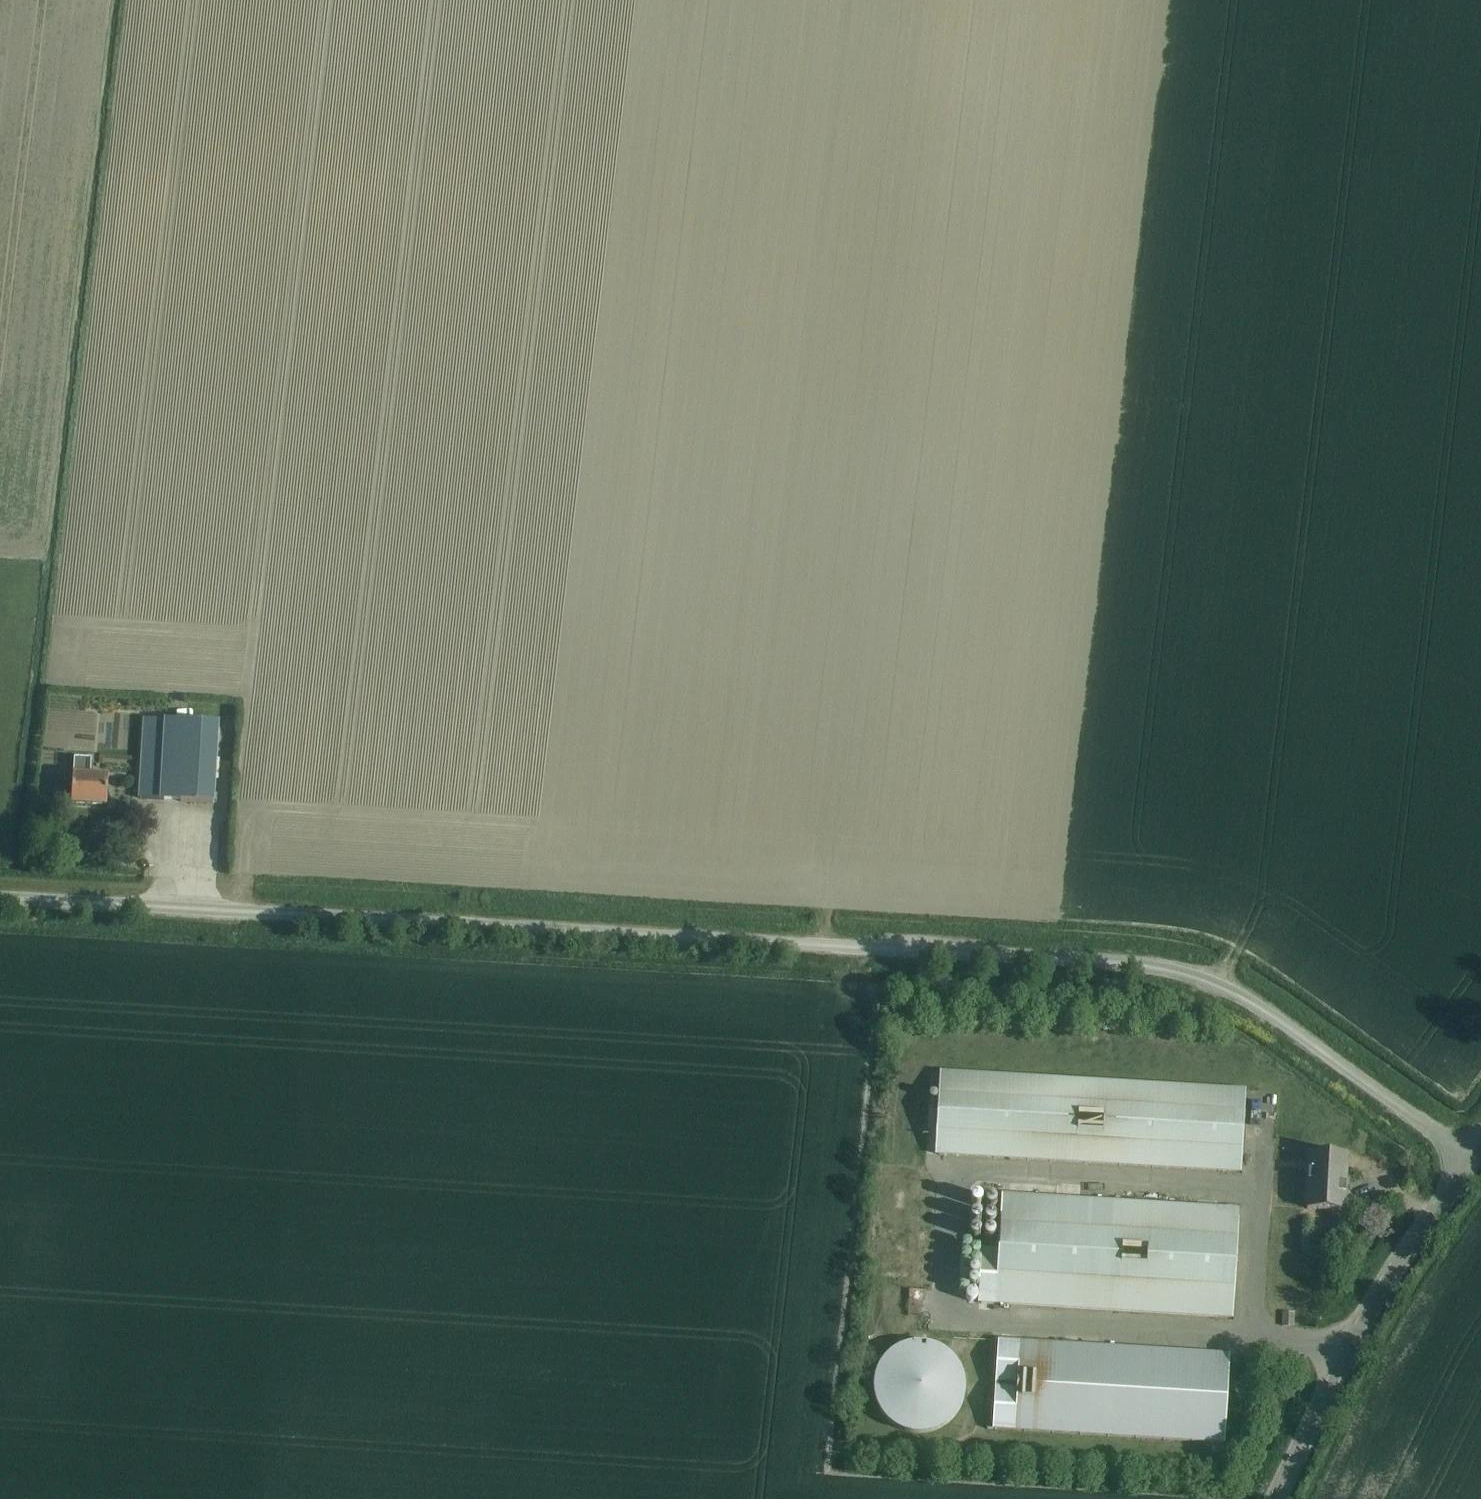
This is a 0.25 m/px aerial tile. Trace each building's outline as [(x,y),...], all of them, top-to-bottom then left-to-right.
[(218,723),(144,719),(139,800),(213,805),(218,723)] [(72,756),(87,755),(87,745),(71,746),(72,756)] [(74,759),(71,803),(106,805),(108,778),(90,777),(91,760),(74,759)] [(1099,1031),(1100,1018),(1063,1016),(1062,1029),(1099,1031)] [(939,1155),(1237,1173),(1242,1090),(943,1072),(939,1155)] [(1346,1155),(1310,1153),(1307,1209),(1343,1211),(1346,1155)] [(999,1305),(1229,1319),(1235,1209),(1121,1202),(1121,1187),(1057,1183),(1057,1198),(1006,1195),(999,1305)] [(1294,1314),(1283,1314),(1283,1328),(1294,1328),(1294,1314)] [(965,1395),(966,1387),(965,1380),(963,1372),(960,1365),(956,1359),(950,1353),(944,1348),(937,1345),(930,1342),(922,1341),(914,1342),(907,1343),(900,1346),(893,1350),(887,1355),(882,1361),(878,1367),(875,1375),(874,1382),(874,1390),(875,1398),(877,1405),(881,1412),(885,1418),(891,1423),(897,1428),(904,1431),(912,1433),(920,1433),(928,1433),(935,1431),(943,1427),(949,1423),(955,1417),(959,1410),(963,1403),(965,1395)] [(1000,1341),(994,1429),(1017,1431),(1221,1443),(1227,1355),(1022,1342),(1000,1341)]
